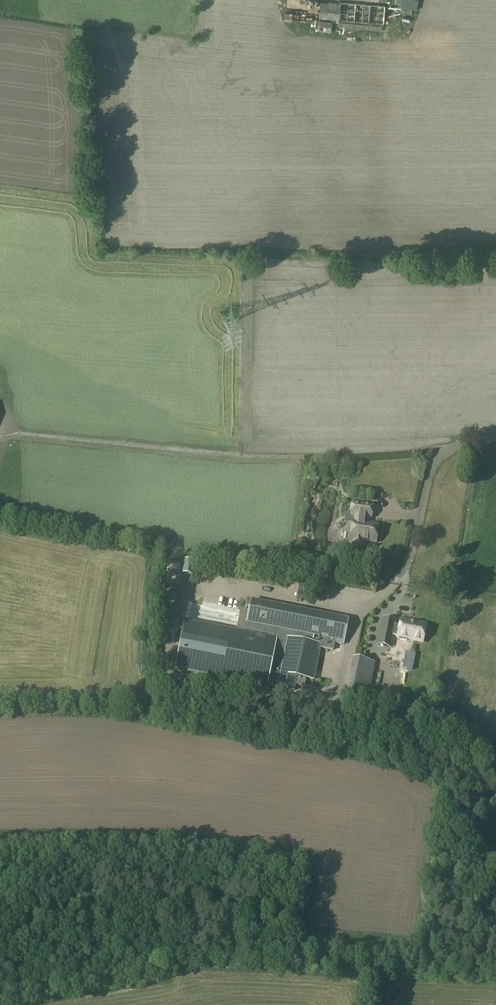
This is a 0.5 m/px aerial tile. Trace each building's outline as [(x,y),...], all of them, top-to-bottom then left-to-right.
[(332,2),(317,1),(317,8),(314,8),(313,16),(332,16),(332,2)] [(352,503),(351,516),(355,516),(354,522),(353,522),(352,532),(354,532),(353,545),(361,546),(362,541),(376,543),(378,525),(364,523),(364,517),(371,518),(372,505),(352,503)] [(302,556),(301,560),(305,565),(309,565),(311,563),(312,559),(309,555),(305,554),(302,556)] [(193,577),(195,563),(185,561),(183,575),(193,577)] [(299,585),(300,580),(300,578),(289,575),(287,583),(299,585)] [(300,580),(299,585),(296,600),(301,602),(305,581),(300,580)] [(306,679),(314,681),(321,649),(333,651),(334,644),(343,646),(348,620),(250,600),(248,611),(240,610),(236,630),(184,620),(174,670),(258,687),(259,685),(268,686),(294,692),(296,685),(304,686),(306,679)] [(407,639),(422,642),(425,625),(411,622),(411,621),(401,619),(400,626),(394,625),(395,621),(383,619),(378,645),(390,647),(392,635),(398,636),(398,637),(400,637),(399,639),(407,641),(407,639)] [(345,699),(366,703),(374,663),(353,659),(345,699)] [(160,688),(160,697),(170,697),(169,687),(160,688)]
